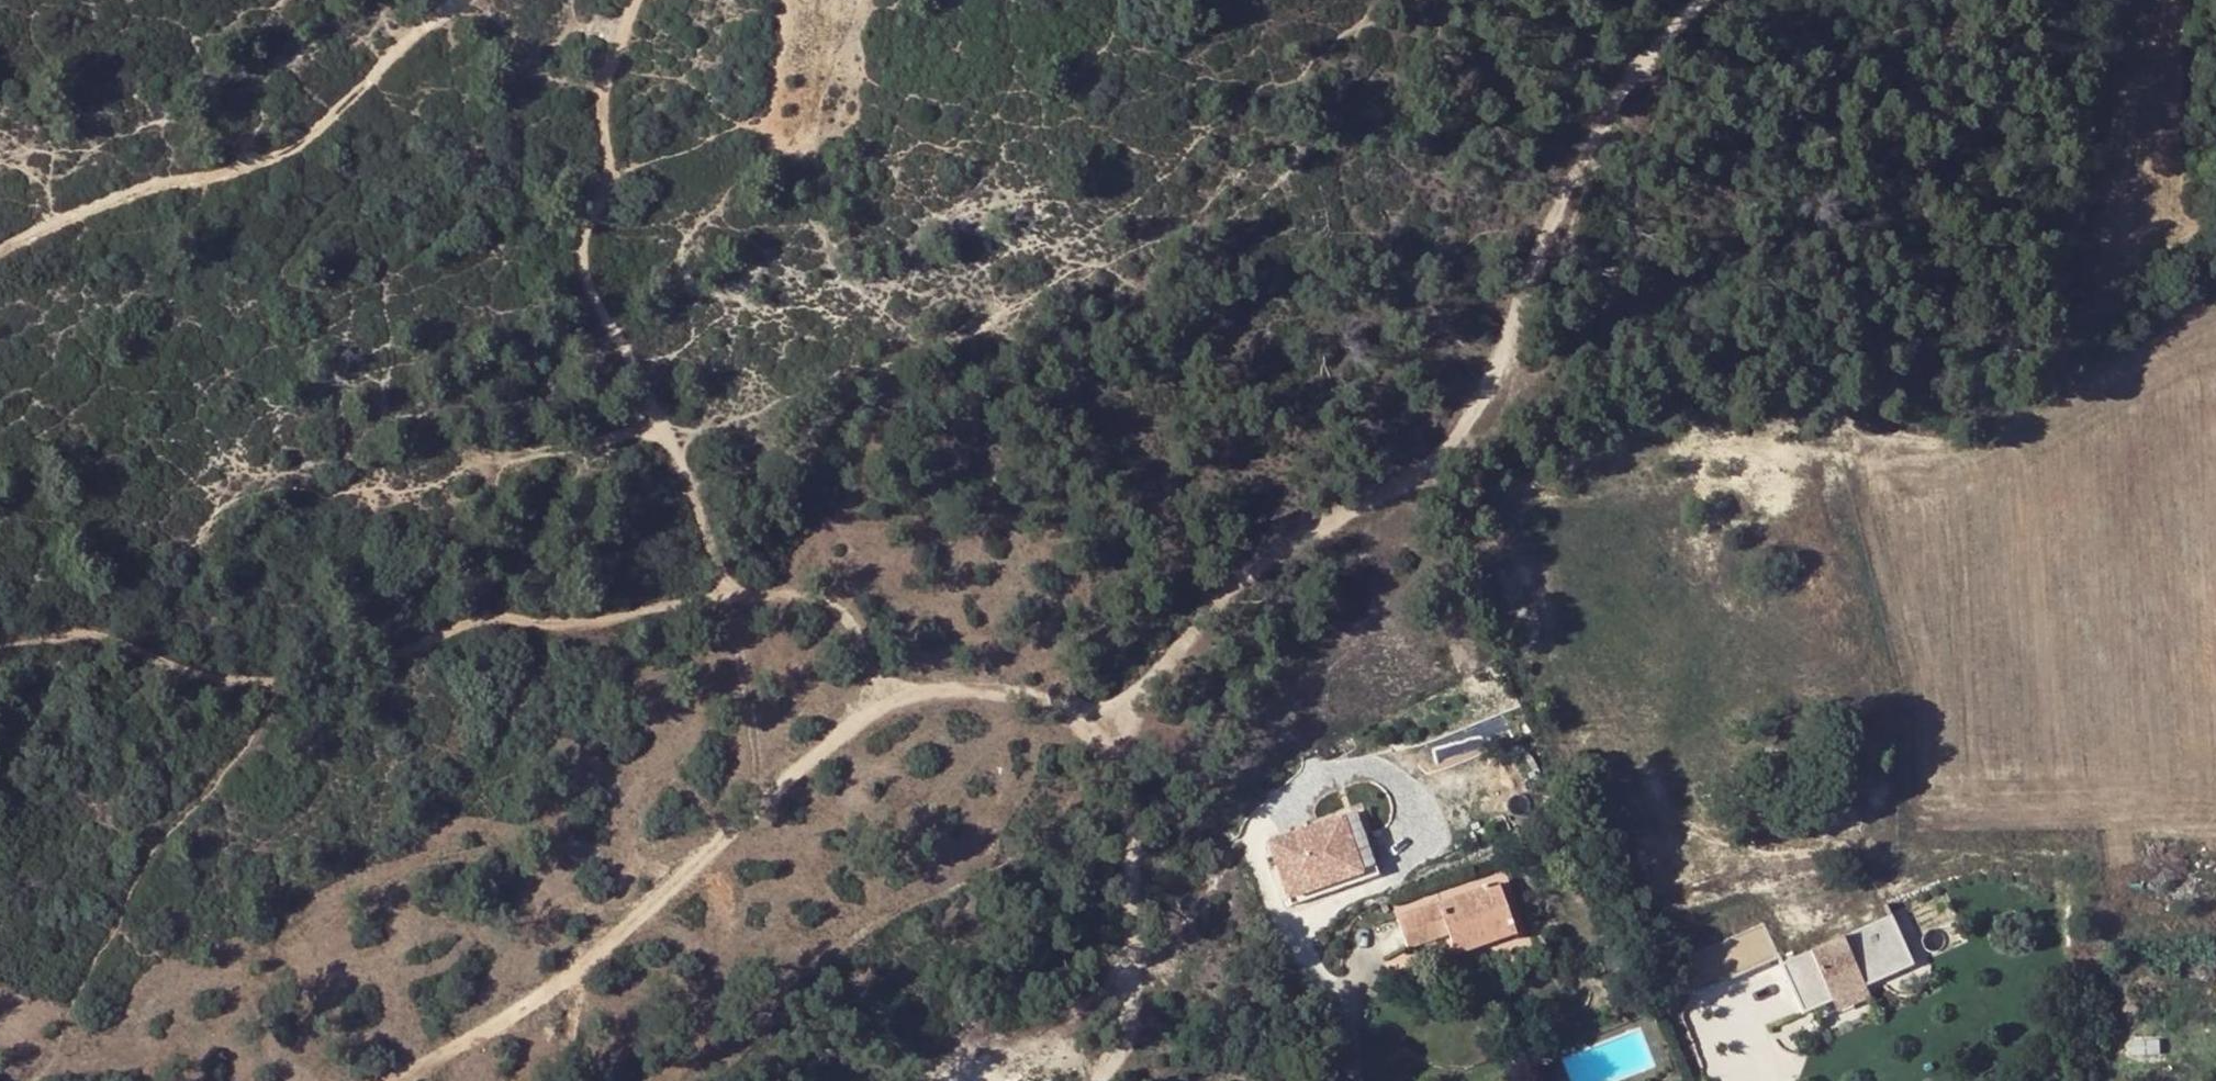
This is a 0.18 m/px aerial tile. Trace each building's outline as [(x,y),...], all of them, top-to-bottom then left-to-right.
[(1357,813),(1343,818),(1362,874),(1289,899),(1291,907),(1379,876),(1357,813)] [(1269,844),(1289,899),(1362,874),(1343,818),(1269,844)] [(1395,921),(1406,948),(1447,935),(1454,955),(1512,935),(1497,885),(1395,921)] [(1771,966),(1798,1027),(1927,970),(1900,909),(1771,966)] [(1755,937),(1676,972),(1683,988),(1762,953),(1755,937)] [(1683,988),(1692,1007),(1771,972),(1762,953),(1683,988)]
